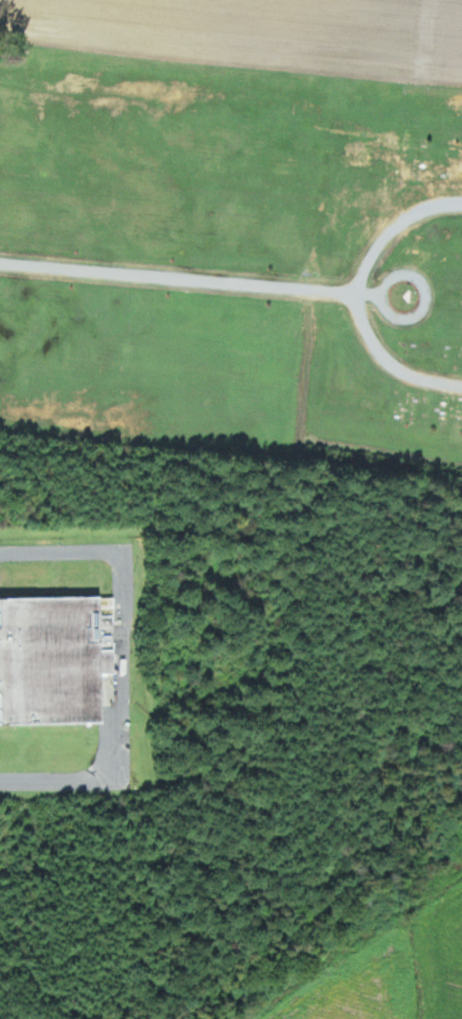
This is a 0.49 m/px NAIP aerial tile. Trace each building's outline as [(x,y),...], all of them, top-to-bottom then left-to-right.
[(1,629),(0,630),(0,692),(2,695),(3,723),(103,721),(102,673),(116,673),(115,599),(1,601),(1,629)]
